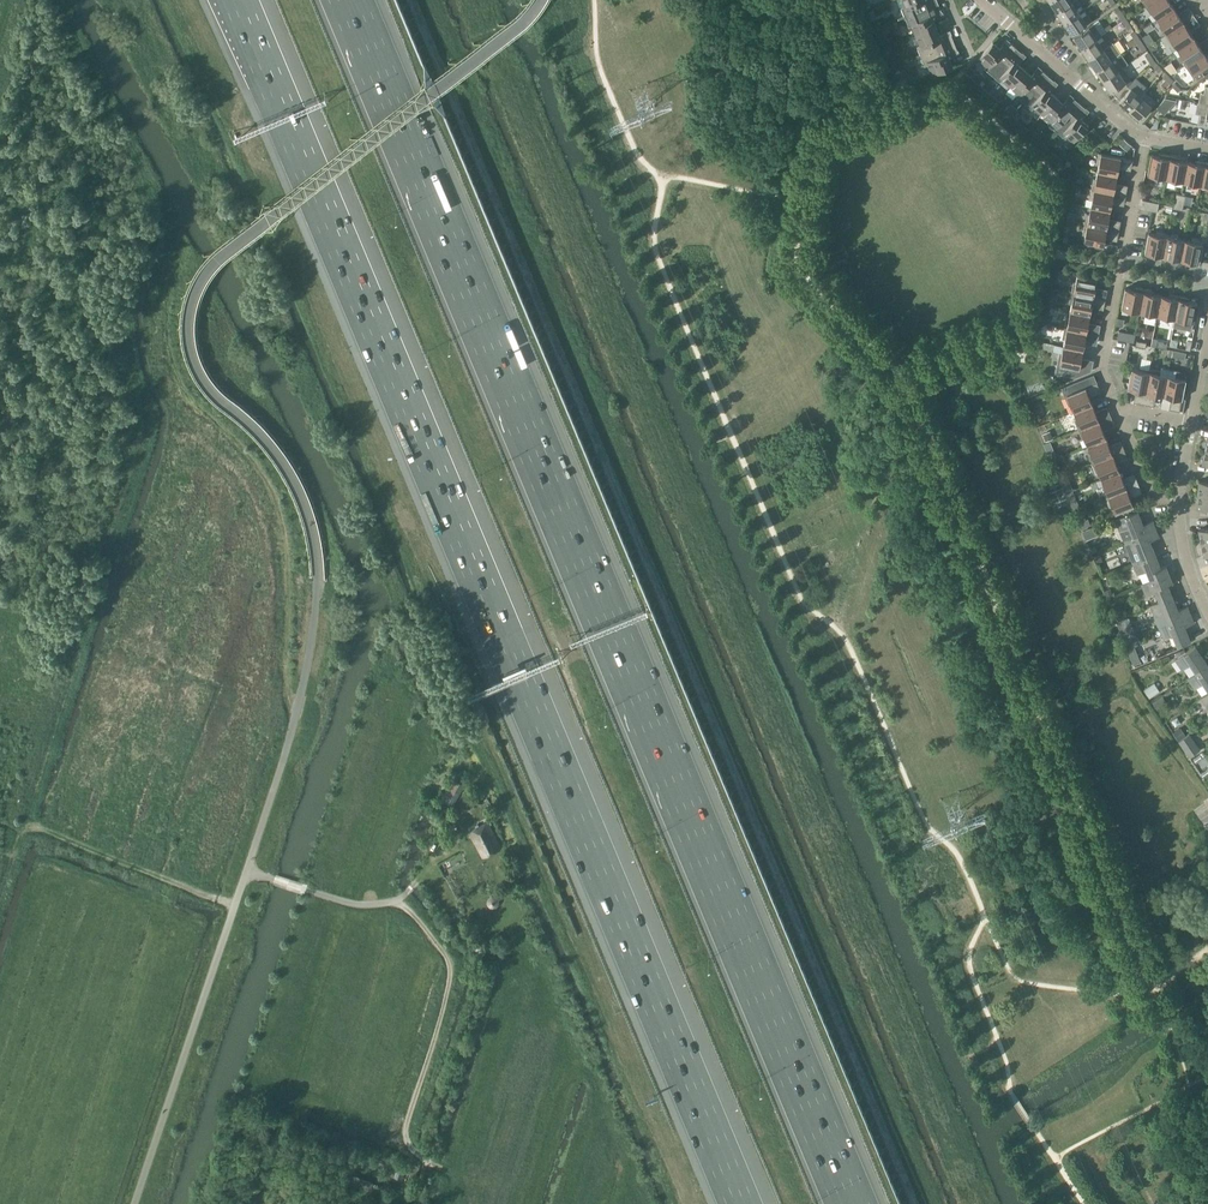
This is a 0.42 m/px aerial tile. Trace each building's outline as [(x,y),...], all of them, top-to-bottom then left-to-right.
[(904,5),(901,7),(905,17),(938,3),(937,0),(902,0),(904,5)] [(1055,4),(1053,5),(1057,11),(1073,0),(1052,0),(1055,4)] [(1057,11),(1061,17),(1063,16),(1066,21),(1084,9),(1078,0),(1073,0),(1057,11)] [(1145,5),(1151,14),(1153,12),(1158,18),(1174,7),(1169,0),(1152,0),(1145,5)] [(871,8),(869,2),(863,4),(865,10),(871,8)] [(938,3),(905,17),(909,27),(912,25),(916,35),(936,26),(933,18),(943,13),(938,3)] [(1174,7),(1158,18),(1162,24),(1159,26),(1165,35),(1194,15),(1190,8),(1180,15),(1174,7)] [(1084,9),(1066,21),(1069,26),(1068,27),(1072,33),(1091,20),(1084,9)] [(1122,20),(1125,17),(1120,9),(1117,12),(1122,20)] [(1194,15),(1165,35),(1160,38),(1165,46),(1167,45),(1172,52),(1178,48),(1194,37),(1188,29),(1199,21),(1194,15)] [(1125,17),(1122,20),(1128,29),(1131,26),(1125,17)] [(1083,46),(1101,34),(1094,23),(1074,36),(1078,43),(1080,42),(1083,46)] [(936,26),(916,35),(920,44),(917,46),(921,55),(954,41),(950,32),(940,36),(936,26)] [(1136,41),(1140,39),(1135,31),(1131,33),(1136,41)] [(1101,34),(1083,46),(1086,51),(1085,52),(1088,58),(1108,45),(1101,34)] [(1178,48),(1182,54),(1179,56),(1185,65),(1207,49),(1207,40),(1200,45),(1194,37),(1178,48)] [(1140,39),(1136,41),(1142,50),(1146,48),(1140,39)] [(992,74),(1016,47),(1008,40),(1001,48),(993,41),(979,58),(987,65),(985,68),(992,74)] [(954,41),(921,55),(925,65),(928,64),(932,74),(953,66),(949,56),(959,52),(954,41)] [(1098,68),(1120,52),(1113,41),(1108,45),(1088,58),(1093,64),(1094,63),(1098,68)] [(1157,46),(1154,42),(1148,46),(1152,51),(1156,49),(1157,46)] [(1016,47),(992,74),(1000,82),(1003,79),(1010,85),(1025,69),(1018,63),(1024,55),(1019,49),(1016,47)] [(1185,65),(1191,73),(1194,72),(1198,78),(1207,72),(1207,49),(1185,65)] [(1120,52),(1098,68),(1101,73),(1099,74),(1103,80),(1123,66),(1128,63),(1121,52),(1120,52)] [(1151,63),(1154,60),(1149,52),(1145,55),(1151,63)] [(1154,60),(1151,63),(1159,71),(1162,68),(1155,61),(1154,60)] [(1173,63),(1166,68),(1171,74),(1178,70),(1173,63)] [(1123,66),(1103,80),(1107,86),(1109,85),(1116,95),(1132,81),(1123,66)] [(1025,69),(1010,85),(1018,92),(1016,95),(1025,103),(1049,75),(1039,67),(1032,75),(1025,69)] [(1166,79),(1161,84),(1166,88),(1173,80),(1166,72),(1163,75),(1166,79)] [(1042,113),(1057,97),(1049,90),(1056,82),(1049,75),(1025,103),(1032,109),(1035,106),(1042,113)] [(1129,110),(1145,92),(1148,88),(1136,78),(1132,81),(1116,95),(1125,103),(1124,105),(1129,110)] [(1177,84),(1174,87),(1180,93),(1183,90),(1177,84)] [(1207,104),(1207,86),(1205,85),(1204,92),(1201,92),(1199,102),(1198,102),(1207,104)] [(1145,92),(1129,110),(1135,114),(1136,113),(1141,117),(1155,101),(1145,92)] [(1057,97),(1042,113),(1050,120),(1048,123),(1055,129),(1079,102),(1071,95),(1064,103),(1057,97)] [(1167,99),(1159,109),(1166,116),(1179,101),(1167,99)] [(1079,102),(1055,129),(1064,137),(1066,134),(1074,141),(1089,125),(1081,118),(1088,110),(1079,102)] [(1198,102),(1196,113),(1200,114),(1198,123),(1205,125),(1205,123),(1207,123),(1207,104),(1198,102)] [(1012,115),(1017,110),(1012,106),(1007,111),(1012,115)] [(1022,115),(1017,110),(1012,115),(1017,120),(1022,115)] [(1131,144),(1123,137),(1119,143),(1126,149),(1131,144)] [(1098,171),(1117,175),(1119,165),(1131,167),(1133,159),(1099,152),(1096,163),(1099,164),(1098,171)] [(1165,180),(1170,155),(1163,153),(1162,156),(1151,154),(1147,173),(1155,175),(1155,178),(1165,180)] [(1183,181),(1187,161),(1177,159),(1178,156),(1170,155),(1165,180),(1176,182),(1176,179),(1183,181)] [(1190,185),(1200,187),(1205,162),(1198,160),(1197,163),(1187,161),(1183,184),(1187,184),(1187,185),(1190,186),(1190,185)] [(1091,188),(1126,195),(1127,187),(1115,185),(1117,175),(1098,171),(1096,178),(1094,178),(1091,188)] [(1126,195),(1091,188),(1089,199),(1092,199),(1091,206),(1110,210),(1112,200),(1124,202),(1126,195)] [(1141,207),(1157,211),(1159,202),(1142,199),(1141,207)] [(1110,210),(1091,206),(1089,214),(1087,213),(1085,223),(1119,230),(1121,222),(1108,220),(1110,210)] [(1119,230),(1085,223),(1083,234),(1085,234),(1084,242),(1103,246),(1105,235),(1118,238),(1119,230)] [(1163,258),(1168,233),(1157,231),(1156,233),(1148,232),(1145,251),(1155,254),(1155,256),(1163,258)] [(1168,233),(1163,258),(1170,259),(1171,257),(1181,259),(1185,239),(1178,238),(1178,235),(1168,233)] [(1185,239),(1181,259),(1191,260),(1190,263),(1199,265),(1204,240),(1192,238),(1192,241),(1185,239)] [(1066,270),(1059,269),(1057,276),(1064,277),(1066,270)] [(1071,292),(1106,299),(1107,291),(1095,289),(1097,278),(1078,274),(1076,282),(1073,282),(1071,292)] [(1139,313),(1144,288),(1137,287),(1136,290),(1125,288),(1121,307),(1129,309),(1129,311),(1139,313)] [(1144,288),(1139,313),(1150,316),(1150,313),(1157,314),(1161,295),(1151,293),(1152,290),(1144,288)] [(1070,310),(1090,314),(1092,304),(1104,307),(1106,299),(1071,292),(1069,303),(1072,303),(1070,310)] [(1161,295),(1157,314),(1165,316),(1164,318),(1175,321),(1180,295),(1172,294),(1171,297),(1161,295)] [(1187,297),(1180,295),(1175,321),(1173,327),(1192,330),(1197,302),(1187,300),(1187,297)] [(1064,328),(1099,334),(1100,327),(1088,324),(1090,314),(1070,310),(1069,318),(1066,317),(1064,328)] [(1064,346),(1083,350),(1085,339),(1097,342),(1099,334),(1064,328),(1062,338),(1065,339),(1064,346)] [(1117,338),(1134,342),(1135,334),(1119,330),(1117,338)] [(1083,350),(1064,346),(1062,353),(1059,352),(1055,373),(1076,377),(1092,370),(1093,362),(1081,360),(1083,350)] [(1164,395),(1169,368),(1162,366),(1161,371),(1151,369),(1144,403),(1152,405),(1154,393),(1164,395)] [(1144,403),(1151,369),(1140,367),(1140,370),(1132,368),(1128,387),(1139,390),(1136,402),(1144,403)] [(1182,371),(1169,368),(1164,395),(1174,396),(1172,409),(1180,410),(1187,376),(1185,375),(1185,373),(1184,372),(1182,371)] [(1094,374),(1062,387),(1069,405),(1071,404),(1074,411),(1092,404),(1089,394),(1100,389),(1094,374)] [(1092,404),(1074,411),(1077,418),(1074,419),(1078,429),(1111,416),(1108,408),(1096,413),(1095,409),(1092,404)] [(1111,416),(1078,429),(1082,439),(1085,438),(1088,445),(1106,437),(1102,427),(1114,423),(1111,416)] [(1050,431),(1043,434),(1046,441),(1053,438),(1050,431)] [(1106,437),(1088,445),(1091,452),(1088,453),(1092,463),(1125,449),(1122,442),(1110,447),(1106,437)] [(1125,449),(1092,463),(1096,472),(1099,471),(1102,478),(1120,471),(1116,461),(1128,457),(1125,449)] [(1057,456),(1054,450),(1047,453),(1050,459),(1057,456)] [(1120,471),(1102,478),(1104,485),(1102,486),(1106,496),(1138,483),(1135,475),(1124,480),(1120,471)] [(1198,494),(1207,495),(1207,481),(1199,480),(1198,494)] [(1138,483),(1106,496),(1110,506),(1112,505),(1116,512),(1134,505),(1130,494),(1141,490),(1138,483)] [(1198,494),(1197,508),(1207,508),(1207,495),(1198,494)] [(1077,498),(1070,501),(1074,509),(1080,506),(1077,498)] [(1138,510),(1115,519),(1120,531),(1124,540),(1133,536),(1133,537),(1156,528),(1153,520),(1143,523),(1138,510)] [(1084,513),(1077,516),(1082,529),(1091,525),(1088,518),(1086,519),(1084,513)] [(1094,525),(1083,530),(1087,539),(1098,534),(1094,525)] [(1199,529),(1201,542),(1207,541),(1207,527),(1199,529)] [(1159,536),(1156,528),(1133,537),(1133,536),(1124,540),(1133,562),(1142,558),(1142,559),(1156,553),(1150,540),(1159,536)] [(1100,553),(1094,555),(1097,562),(1103,560),(1100,553)] [(1147,570),(1151,579),(1151,580),(1173,571),(1170,563),(1161,566),(1156,553),(1142,559),(1142,558),(1133,562),(1137,574),(1147,570)] [(1155,591),(1159,601),(1173,596),(1168,583),(1177,579),(1173,571),(1151,580),(1151,579),(1141,583),(1146,595),(1155,591)] [(1112,587),(1105,590),(1108,596),(1115,594),(1112,587)] [(1164,613),(1168,622),(1191,613),(1188,605),(1178,609),(1173,596),(1159,601),(1150,605),(1155,617),(1164,613)] [(1194,622),(1191,613),(1168,622),(1159,626),(1164,638),(1173,634),(1177,645),(1191,639),(1185,625),(1194,622)] [(1136,634),(1128,616),(1116,621),(1124,639),(1136,634)] [(1141,661),(1135,645),(1141,642),(1138,635),(1124,641),(1133,664),(1141,661)] [(1204,650),(1199,642),(1195,645),(1175,658),(1182,669),(1191,664),(1196,672),(1197,673),(1207,665),(1207,663),(1201,653),(1204,650)] [(1197,673),(1196,672),(1188,677),(1195,688),(1203,683),(1207,690),(1207,665),(1197,673)] [(1154,683),(1143,690),(1149,699),(1160,692),(1154,683)] [(1163,696),(1153,703),(1157,710),(1167,703),(1163,696)] [(1173,732),(1179,740),(1186,735),(1181,727),(1173,732)] [(1189,734),(1179,741),(1190,757),(1200,750),(1189,734)] [(1201,753),(1193,758),(1196,762),(1203,757),(1201,753)] [(443,798),(453,804),(466,783),(456,777),(443,798)] [(490,824),(492,823),(490,820),(470,832),(484,857),(501,847),(490,824)] [(493,908),(495,908),(497,908),(498,906),(500,905),(500,903),(500,901),(500,899),(498,897),(497,896),(495,895),(493,895),(491,896),(489,897),(488,899),(487,901),(487,903),(488,905),(489,906),(491,908),(493,908)] [(504,942),(507,938),(499,933),(496,937),(504,942)] [(474,948),(484,955),(488,950),(478,942),(474,948)] [(402,1179),(405,1170),(392,1166),(389,1174),(402,1179)] [(348,1181),(371,1190),(374,1181),(351,1173),(348,1181)]
